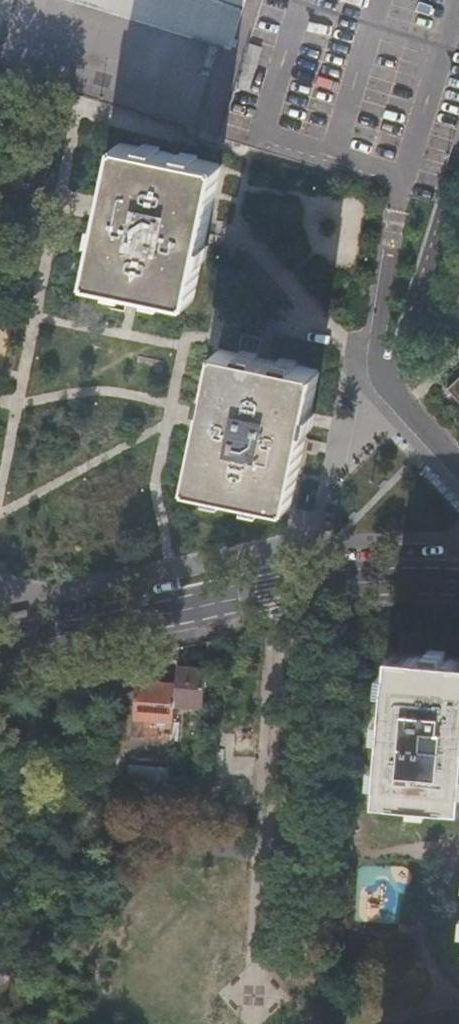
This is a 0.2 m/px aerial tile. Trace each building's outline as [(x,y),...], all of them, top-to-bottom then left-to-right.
[(224,46),(237,0),(78,0),(224,46)] [(211,48),(203,46),(197,68),(204,70),(211,48)] [(252,50),(241,46),(228,89),(240,93),(252,50)] [(222,165),(164,152),(117,143),(90,280),(137,290),(152,294),(191,302),(195,285),(208,230),(221,170),(222,165)] [(199,434),(189,478),(188,482),(227,491),(289,505),(320,366),(238,349),(219,345),(208,391),(204,413),(199,434)] [(448,389),(458,401),(458,380),(448,389)] [(444,800),(458,801),(458,658),(454,658),(395,652),(381,794),(444,800)] [(175,704),(204,706),(204,696),(204,693),(205,685),(206,667),(178,666),(176,683),(175,704)] [(173,720),(175,704),(176,683),(136,681),(134,718),(173,720)] [(125,788),(168,790),(169,772),(170,767),(126,764),(125,788)] [(168,790),(198,792),(199,774),(169,772),(168,790)]
